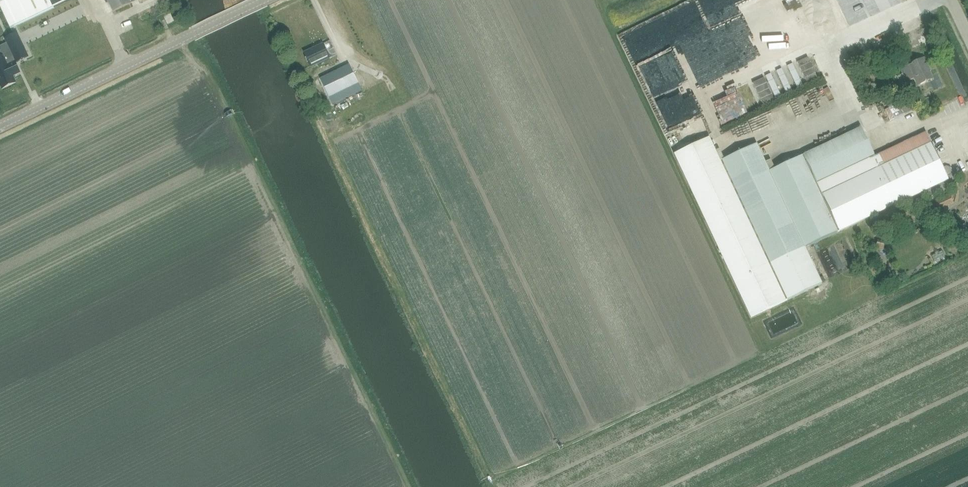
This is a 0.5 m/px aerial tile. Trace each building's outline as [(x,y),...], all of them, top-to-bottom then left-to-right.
[(10,28),(70,0),(0,0),(0,7),(10,28)] [(113,12),(131,3),(129,0),(107,0),(113,12)] [(311,67),(329,58),(323,44),(304,53),(311,67)] [(923,58),(909,65),(908,63),(899,67),(906,82),(915,78),(918,85),(932,79),(927,68),(928,68),(923,58)] [(0,67),(0,84),(2,89),(16,83),(13,76),(20,72),(15,62),(7,65),(7,64),(0,67)] [(333,104),(361,90),(349,65),(320,79),(333,104)] [(803,66),(792,72),(802,93),(813,88),(803,66)] [(786,74),(775,80),(785,101),(796,96),(786,74)] [(769,82),(758,88),(768,109),(779,104),(769,82)] [(823,107),(830,104),(824,89),(816,92),(823,107)] [(752,91),(741,96),(751,117),(762,112),(752,91)] [(813,119),(820,117),(813,96),(806,98),(813,119)] [(843,101),(837,104),(842,116),(848,113),(843,101)] [(757,144),(722,161),(721,161),(710,138),(675,154),(751,318),(788,301),(787,299),(822,283),(805,247),(925,191),(927,198),(958,184),(951,168),(946,167),(942,168),(926,132),(875,156),(862,127),(770,171),(757,144)] [(932,256),(935,262),(945,257),(942,251),(939,252),(938,251),(935,252),(935,254),(932,256)]
